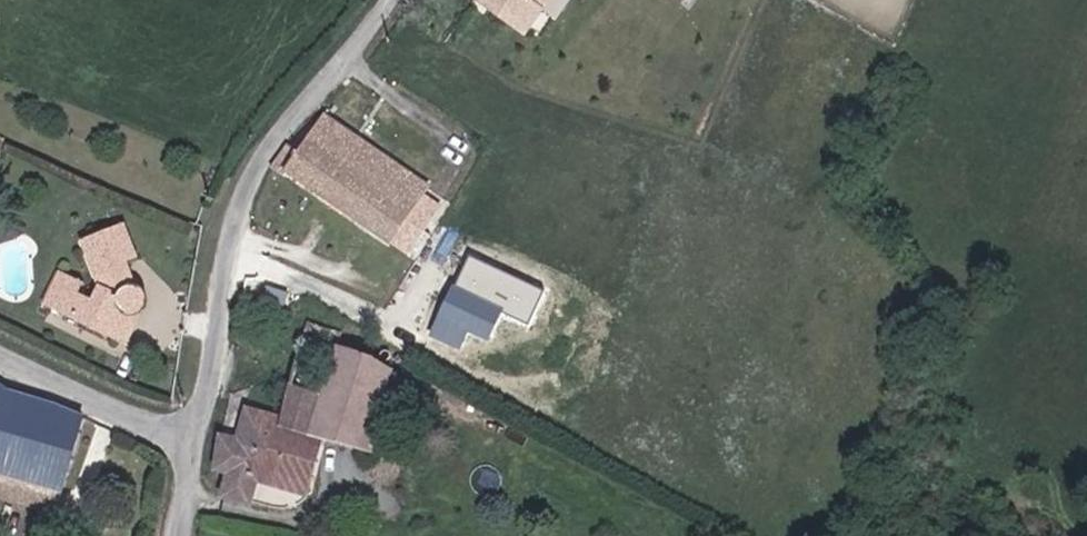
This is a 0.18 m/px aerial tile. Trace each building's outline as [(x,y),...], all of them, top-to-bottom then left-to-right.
[(523,31),(542,0),(484,0),(523,31)] [(425,179),(319,112),(305,135),(296,148),(284,140),(270,160),(388,238),(405,211),(408,207),(425,179)] [(118,337),(128,315),(137,319),(146,311),(147,303),(143,297),(137,294),(130,293),(120,271),(138,263),(125,225),(83,240),(101,290),(90,302),(67,293),(58,312),(118,337)] [(543,288),(467,253),(428,338),(458,352),(468,332),(486,341),(500,311),(527,324),(543,288)] [(136,345),(146,323),(137,319),(128,315),(118,337),(136,345)] [(338,435),(369,353),(335,338),(337,331),(304,316),(288,348),(268,421),(237,413),(232,435),(213,429),(206,464),(225,468),(220,492),(246,499),(251,475),(303,487),(318,431),(338,435)] [(388,361),(369,353),(338,435),(364,439),(388,361)] [(0,388),(0,470),(55,485),(80,416),(0,388)] [(0,469),(0,492),(18,498),(24,476),(0,469)] [(294,503),(295,487),(263,484),(262,500),(294,503)]
